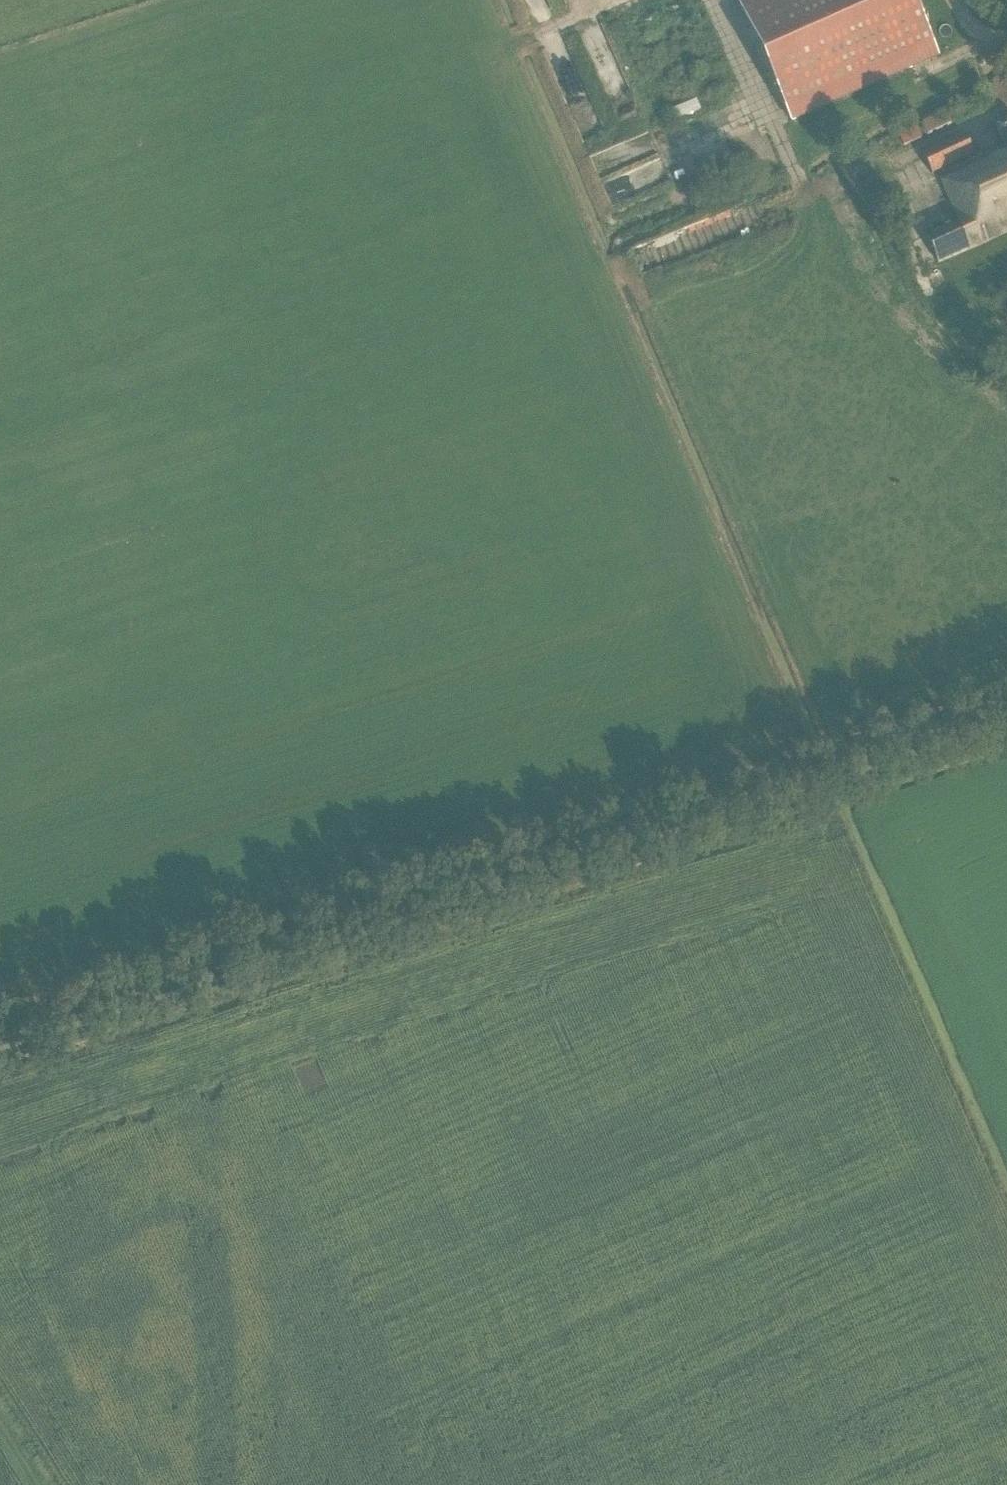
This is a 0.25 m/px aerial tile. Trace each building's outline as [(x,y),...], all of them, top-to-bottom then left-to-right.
[(914,0),(741,0),(737,2),(790,120),(938,54),(914,0)] [(736,105),(731,93),(702,106),(708,118),(736,105)] [(591,97),(572,102),(582,140),(601,135),(591,97)] [(671,111),(677,127),(704,117),(698,101),(671,111)] [(1006,139),(1006,119),(994,124),(1002,141),(1006,139)] [(930,172),(971,154),(964,138),(922,157),(930,172)] [(1006,231),(1006,150),(940,181),(959,221),(925,236),(937,262),(1006,231)]
